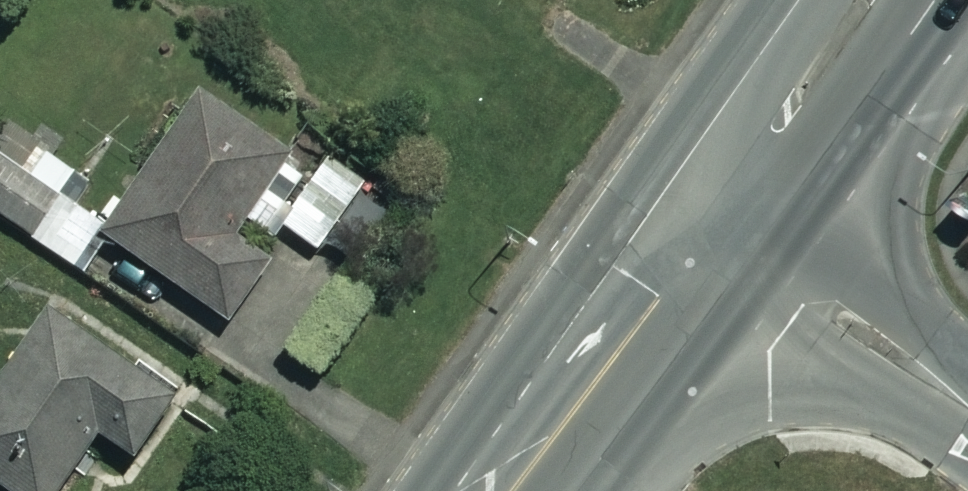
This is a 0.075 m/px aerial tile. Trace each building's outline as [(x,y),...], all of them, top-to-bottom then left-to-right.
[(128,162),(146,175),(103,235),(225,322),(286,235),(317,257),(366,188),(214,80),(189,114),(171,102),(128,162)] [(0,150),(0,216),(32,237),(74,172),(11,132),(0,150)] [(49,313),(0,384),(0,486),(8,490),(57,490),(98,433),(139,461),(179,402),(49,313)]
